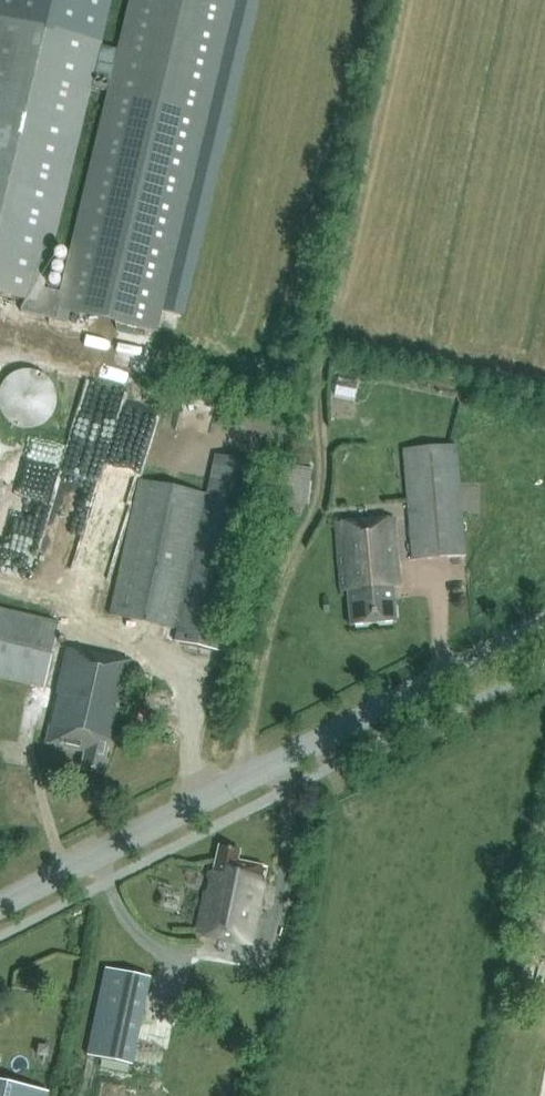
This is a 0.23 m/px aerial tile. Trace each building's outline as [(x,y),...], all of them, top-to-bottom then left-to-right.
[(236,0),(134,0),(61,308),(158,331),(236,0)] [(24,300),(21,312),(56,321),(63,293),(42,288),(101,41),(65,33),(70,11),(32,2),(27,24),(0,17),(0,294),(24,300)] [(3,389),(0,399),(1,409),(5,419),(12,426),(21,431),(31,432),(41,429),(50,424),(56,416),(59,406),(58,396),(54,386),(47,379),(38,374),(28,373),(18,376),(10,381),(3,389)] [(126,400),(120,457),(148,460),(154,403),(126,400)] [(14,501),(43,511),(64,449),(35,439),(14,501)] [(403,449),(413,560),(466,556),(456,445),(403,449)] [(140,480),(111,614),(179,629),(176,642),(219,652),(219,653),(235,656),(241,631),(226,628),(261,464),(217,455),(208,495),(140,480)] [(311,502),(314,466),(287,464),(284,500),(311,502)] [(351,626),(396,622),(393,588),(399,587),(393,519),(336,524),(342,593),(348,592),(351,626)] [(0,610),(0,678),(45,689),(60,624),(0,610)] [(68,650),(46,744),(84,753),(81,769),(102,774),(109,740),(116,741),(133,665),(68,650)] [(238,861),(240,851),(219,847),(213,873),(210,872),(196,934),(250,945),(267,868),(238,861)] [(104,965),(88,1053),(134,1061),(150,973),(104,965)] [(34,1084),(0,1079),(0,1095),(32,1095),(34,1084)]
